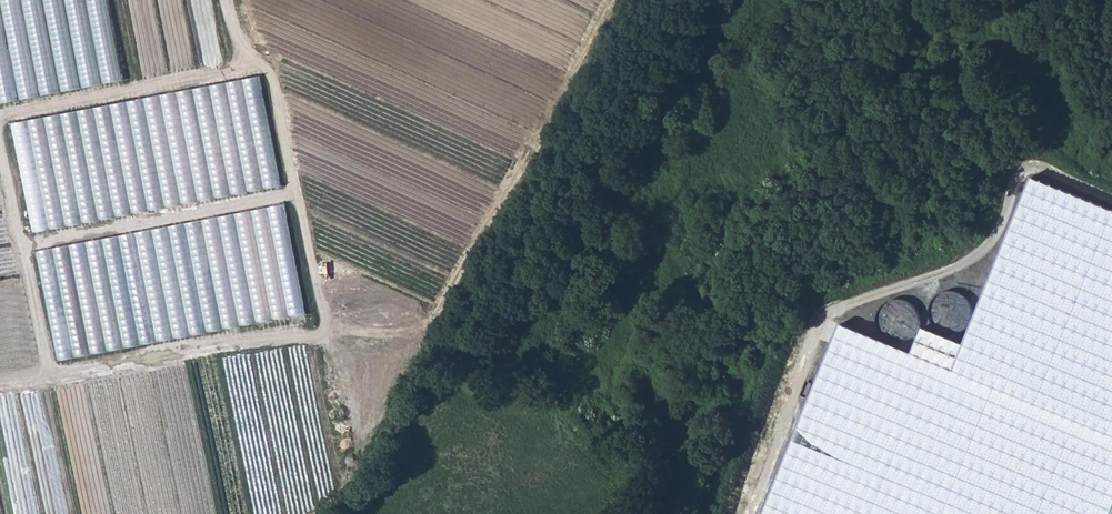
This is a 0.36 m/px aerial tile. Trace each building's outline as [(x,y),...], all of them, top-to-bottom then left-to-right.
[(108,0),(0,0),(0,104),(124,80),(108,0)] [(282,190),(267,76),(5,124),(29,236),(282,190)] [(1032,175),(967,341),(924,328),(910,352),(832,321),(754,513),(1111,513),(1111,208),(1032,175)] [(309,313),(293,200),(32,248),(55,360),(309,313)] [(939,316),(942,314),(943,316),(962,306),(954,292),(932,304),(939,316)] [(908,334),(905,302),(881,304),(884,336),(908,334)]
